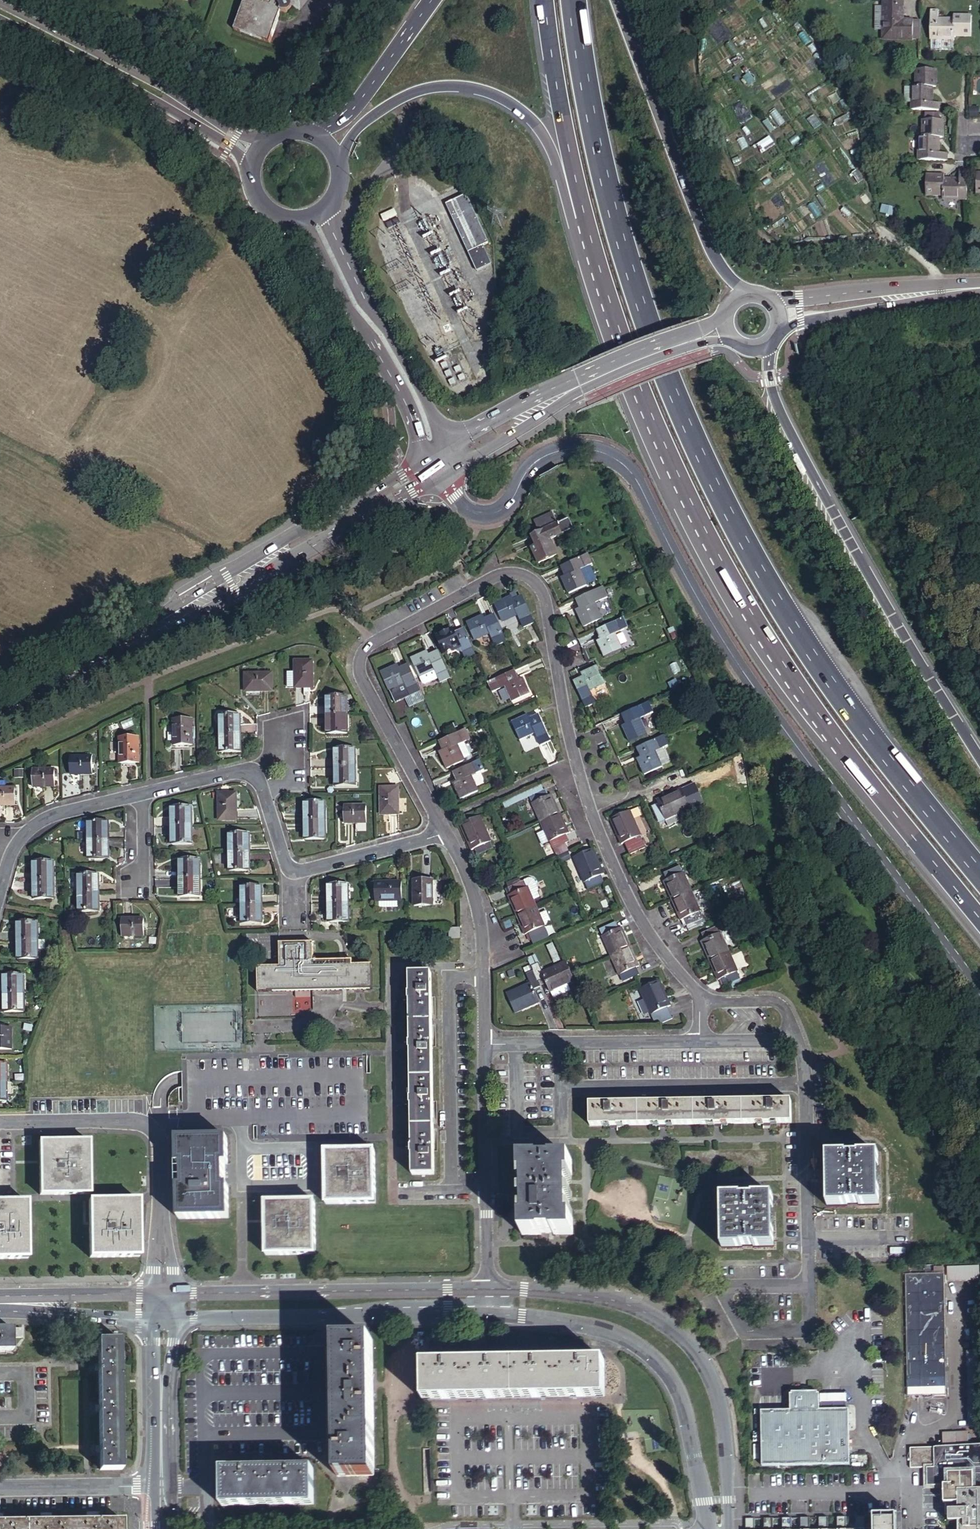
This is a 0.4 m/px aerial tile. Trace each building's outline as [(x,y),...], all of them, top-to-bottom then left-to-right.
[(234,29),(270,42),(281,12),(283,12),(286,12),(288,12),(290,11),(292,8),(288,0),(280,0),(279,1),(278,4),(268,0),(245,0),(234,29)] [(907,42),(907,23),(897,22),(897,1),(879,1),(878,8),(877,33),(877,41),(907,42)] [(869,33),(877,33),(878,8),(870,8),(869,33)] [(968,35),(970,15),(952,14),(952,19),(936,18),(937,9),(929,8),(929,46),(943,46),(944,38),(951,39),(952,35),(968,35)] [(917,42),(917,23),(907,23),(907,42),(917,42)] [(849,58),(854,54),(845,42),(839,47),(849,58)] [(909,110),(939,110),(939,102),(930,102),(931,86),(934,86),(935,69),(931,68),(918,68),(915,68),(914,85),(903,85),(902,103),(910,103),(909,110)] [(750,86),(758,81),(752,72),(744,77),(750,86)] [(915,159),(944,159),(944,153),(934,153),(935,137),(938,137),(939,119),(920,119),(919,134),(916,134),(915,159)] [(963,197),(963,191),(964,167),(957,167),(956,176),(941,175),(941,172),(924,171),(922,191),(939,191),(939,195),(963,197)] [(482,236),(460,188),(440,197),(462,246),(476,239),(482,236)] [(893,213),(896,204),(886,201),(884,209),(893,213)] [(476,239),(462,246),(471,265),(485,258),(476,239)] [(546,535),(566,527),(561,515),(542,523),(546,535)] [(576,522),(566,527),(570,536),(570,537),(581,532),(576,522)] [(546,535),(538,538),(542,548),(539,550),(545,565),(563,557),(558,543),(570,538),(570,537),(570,536),(566,527),(546,535)] [(569,580),(576,596),(594,588),(588,574),(600,568),(596,558),(569,569),(573,579),(569,580)] [(583,613),(589,628),(606,621),(601,607),(614,601),(610,591),(583,603),(587,611),(583,613)] [(529,631),(538,627),(527,600),(518,604),(516,600),(501,606),(509,624),(522,618),(529,631)] [(500,649),(510,645),(500,619),(490,623),(488,618),(473,624),(480,642),(494,637),(500,649)] [(602,645),(609,660),(627,653),(621,639),(633,633),(629,623),(603,634),(606,643),(602,645)] [(478,658),(468,631),(459,635),(457,631),(441,638),(449,655),(456,653),(466,656),(468,663),(478,658)] [(675,645),(680,643),(676,632),(670,634),(675,645)] [(443,685),(454,680),(443,654),(433,658),(431,654),(416,660),(423,678),(438,672),(441,680),(443,685)] [(288,687),(310,687),(310,662),(293,662),(293,670),(288,671),(288,687)] [(423,694),(412,667),(403,671),(401,666),(386,673),(394,691),(409,685),(414,698),(423,694)] [(587,681),(578,685),(589,712),(599,707),(594,695),(609,688),(600,670),(585,677),(587,681)] [(438,672),(423,678),(426,685),(427,685),(441,680),(438,672)] [(269,673),(244,674),(244,690),(269,690),(269,673)] [(510,690),(516,704),(533,697),(526,681),(521,683),(518,675),(492,686),(496,696),(510,690)] [(346,696),(326,696),(327,716),(346,716),(346,696)] [(653,707),(626,719),(630,728),(626,730),(633,745),(650,737),(645,724),(658,718),(653,707)] [(220,715),(221,733),(240,733),(239,714),(220,715)] [(346,716),(327,716),(327,731),(346,731),(346,716)] [(191,718),(174,718),(174,744),(192,744),(191,718)] [(516,726),(523,743),(538,737),(543,750),(552,746),(541,720),(533,723),(531,719),(516,726)] [(470,730),(442,741),(447,750),(442,753),(449,768),(467,760),(466,758),(473,755),(467,743),(474,740),(470,730)] [(221,733),(221,752),(240,751),(240,733),(221,733)] [(139,762),(138,736),(120,736),(121,762),(139,762)] [(671,751),(666,740),(640,752),(644,760),(640,762),(647,777),(672,767),(667,753),(671,751)] [(335,747),(335,767),(354,767),(354,747),(335,747)] [(71,757),(71,774),(91,773),(91,757),(71,757)] [(483,762),(456,773),(460,781),(455,784),(462,799),(480,791),(474,778),(487,772),(483,762)] [(335,767),(335,784),(353,784),(354,767),(335,767)] [(55,768),(34,769),(35,785),(56,785),(55,768)] [(381,785),(381,811),(398,811),(399,785),(381,785)] [(16,804),(15,788),(0,788),(0,804),(16,804)] [(690,788),(683,791),(692,811),(699,808),(690,788)] [(683,791),(659,802),(660,805),(653,808),(660,823),(667,820),(671,829),(683,824),(679,817),(692,811),(683,791)] [(220,817),(237,817),(237,792),(220,792),(220,817)] [(530,807),(539,826),(558,817),(550,798),(547,799),(544,792),(529,799),(532,806),(530,807)] [(305,800),(305,822),(325,822),(325,800),(305,800)] [(345,820),(366,820),(366,803),(345,803),(345,820)] [(172,806),(172,825),(191,825),(191,805),(172,806)] [(644,838),(632,812),(613,822),(624,847),(627,845),(633,857),(648,850),(642,838),(644,838)] [(489,841),(478,816),(459,825),(469,850),(471,849),(474,855),(490,849),(487,842),(489,841)] [(539,826),(542,834),(535,838),(540,848),(547,845),(547,846),(549,845),(552,852),(564,847),(567,845),(564,838),(567,837),(558,817),(539,826)] [(89,822),(89,839),(109,839),(108,821),(89,822)] [(305,822),(305,838),(325,837),(325,822),(305,822)] [(172,825),(172,843),(191,843),(191,825),(172,825)] [(229,832),(230,851),(249,851),(248,831),(229,832)] [(89,839),(90,858),(109,858),(109,839),(89,839)] [(567,855),(564,847),(552,852),(556,860),(560,858),(567,855)] [(230,851),(230,868),(249,869),(249,851),(230,851)] [(594,853),(574,861),(584,887),(586,886),(589,893),(605,886),(602,879),(604,878),(594,853)] [(567,855),(560,858),(563,866),(572,862),(569,854),(567,855)] [(180,857),(180,877),(199,877),(199,857),(180,857)] [(33,864),(33,879),(53,878),(53,863),(33,864)] [(665,882),(673,902),(693,893),(684,873),(682,874),(679,867),(664,873),(667,880),(665,882)] [(80,874),(80,893),(98,893),(98,873),(80,874)] [(180,877),(180,894),(199,894),(199,877),(180,877)] [(33,879),(34,902),(53,901),(53,878),(33,879)] [(432,878),(414,879),(414,903),(432,903),(432,878)] [(734,901),(746,897),(741,881),(729,885),(734,901)] [(329,883),(329,901),(348,901),(348,882),(329,883)] [(402,882),(375,882),(376,899),(379,899),(379,906),(399,905),(398,899),(402,899),(402,882)] [(510,894),(507,896),(516,915),(535,907),(531,899),(537,896),(533,885),(525,889),(522,882),(507,887),(510,894)] [(241,884),(241,905),(260,905),(260,884),(241,884)] [(80,893),(80,912),(98,912),(98,893),(80,893)] [(673,902),(681,920),(684,919),(687,926),(702,919),(699,913),(701,912),(693,893),(673,902)] [(329,901),(329,920),(348,920),(348,901),(329,901)] [(241,905),(241,921),(261,922),(260,905),(241,905)] [(535,907),(516,915),(524,934),(527,933),(530,939),(544,933),(542,927),(543,926),(538,914),(535,907)] [(545,911),(538,914),(543,926),(550,923),(545,911)] [(123,934),(144,934),(144,917),(123,918),(123,934)] [(17,923),(17,940),(36,940),(36,922),(17,923)] [(600,941),(608,959),(628,951),(620,932),(618,933),(616,926),(600,933),(602,939),(600,941)] [(460,938),(460,928),(450,928),(450,938),(460,938)] [(702,943),(710,963),(730,955),(722,934),(720,935),(717,928),(702,935),(704,941),(702,943)] [(43,949),(43,940),(36,940),(17,940),(18,960),(37,960),(37,950),(43,949)] [(254,967),(255,990),(369,987),(368,963),(310,965),(310,942),(277,943),(277,966),(254,967)] [(608,959),(617,980),(618,979),(621,985),(637,979),(634,972),(637,971),(628,951),(608,959)] [(532,955),(525,958),(529,968),(536,965),(532,955)] [(710,963),(718,982),(720,981),(723,988),(738,981),(736,975),(738,974),(730,955),(710,963)] [(529,968),(531,973),(536,985),(543,982),(545,986),(548,992),(565,985),(572,982),(563,963),(540,973),(536,965),(529,968)] [(428,973),(406,974),(407,995),(406,995),(406,1002),(407,1002),(407,1044),(407,1051),(408,1051),(408,1100),(408,1106),(409,1127),(408,1149),(409,1155),(409,1176),(432,1176),(428,973)] [(536,985),(531,973),(525,976),(529,985),(504,995),(512,1014),(537,1003),(532,992),(538,989),(536,985)] [(3,975),(3,992),(23,991),(22,974),(3,975)] [(565,985),(548,992),(550,998),(567,991),(565,985)] [(657,987),(637,995),(647,1021),(648,1020),(652,1031),(667,1024),(663,1014),(667,1013),(657,987)] [(3,992),(4,1012),(23,1012),(23,991),(3,992)] [(11,1049),(11,1028),(0,1028),(0,1049),(11,1049)] [(789,1102),(587,1104),(587,1126),(607,1126),(607,1124),(615,1124),(615,1126),(657,1125),(657,1124),(664,1124),(664,1125),(712,1125),(712,1123),(720,1123),(720,1125),(761,1124),(761,1122),(769,1122),(769,1124),(789,1123),(789,1102)] [(225,1140),(175,1141),(175,1167),(179,1167),(179,1187),(176,1188),(176,1220),(226,1219),(226,1186),(222,1187),(221,1166),(225,1166),(225,1140)] [(86,1142),(36,1143),(37,1197),(87,1196),(86,1142)] [(372,1151),(322,1152),(323,1205),(373,1204),(372,1151)] [(876,1155),(824,1156),(825,1206),(845,1206),(845,1205),(857,1205),(857,1206),(876,1206),(876,1155)] [(538,1161),(518,1161),(519,1177),(522,1177),(522,1220),(519,1220),(520,1236),(539,1236),(539,1234),(551,1234),(551,1235),(570,1235),(570,1219),(567,1219),(566,1176),(569,1176),(569,1160),(550,1161),(550,1162),(538,1162),(538,1161)] [(770,1197),(719,1198),(720,1248),(739,1248),(739,1247),(752,1246),(752,1248),(771,1247),(770,1197)] [(136,1201),(86,1202),(87,1259),(137,1259),(136,1201)] [(312,1202),(262,1203),(263,1257),(313,1256),(312,1202)] [(0,1203),(0,1261),(25,1260),(25,1203),(0,1203)] [(948,1268),(948,1282),(979,1281),(979,1267),(948,1268)] [(908,1357),(909,1396),(946,1396),(944,1275),(934,1275),(907,1275),(908,1357)] [(0,1328),(0,1350),(13,1350),(13,1337),(22,1337),(22,1328),(13,1328),(0,1328)] [(370,1340),(333,1341),(334,1369),(337,1369),(337,1373),(337,1405),(334,1405),(335,1470),(335,1478),(372,1477),(372,1469),(371,1402),(370,1340)] [(118,1341),(95,1341),(96,1366),(94,1366),(94,1373),(96,1373),(96,1407),(95,1407),(95,1414),(97,1414),(97,1448),(95,1448),(96,1455),(97,1455),(98,1472),(120,1472),(118,1341)] [(602,1361),(420,1364),(420,1401),(448,1401),(448,1397),(484,1396),(485,1400),(539,1399),(538,1396),(575,1395),(575,1399),(603,1398),(602,1361)] [(849,1465),(848,1413),(848,1410),(845,1410),(819,1411),(819,1405),(819,1396),(819,1393),(817,1392),(814,1392),(809,1392),(807,1390),(807,1389),(802,1389),(802,1390),(800,1392),(792,1392),(790,1394),(790,1411),(767,1411),(761,1411),(762,1467),(768,1466),(849,1465)] [(943,1446),(956,1445),(956,1432),(943,1433),(943,1446)] [(956,1432),(956,1445),(969,1445),(968,1432),(956,1432)] [(972,1469),(978,1469),(978,1462),(978,1459),(979,1459),(979,1445),(931,1447),(932,1467),(925,1467),(926,1486),(942,1485),(942,1484),(946,1484),(946,1473),(959,1473),(959,1469),(972,1469)] [(908,1448),(908,1468),(925,1467),(932,1467),(931,1447),(908,1448)] [(956,1522),(956,1528),(979,1528),(979,1459),(978,1459),(978,1462),(978,1469),(972,1469),(959,1469),(959,1473),(946,1473),(946,1484),(942,1484),(942,1485),(941,1503),(956,1503),(956,1509),(946,1509),(946,1521),(956,1522)] [(311,1469),(219,1470),(220,1508),(247,1507),(247,1503),(284,1503),(284,1506),(311,1506),(311,1469)] [(899,1518),(869,1518),(869,1517),(838,1518),(838,1528),(899,1528),(899,1518)]
